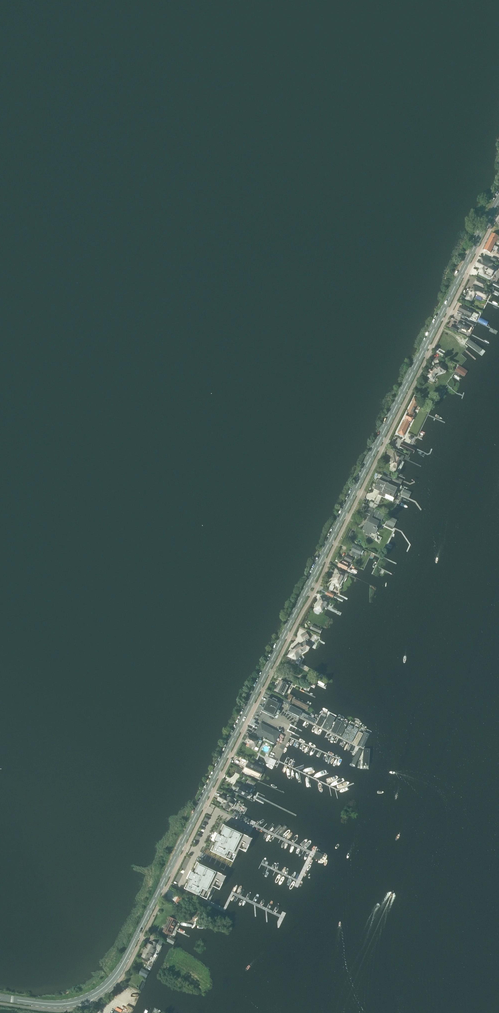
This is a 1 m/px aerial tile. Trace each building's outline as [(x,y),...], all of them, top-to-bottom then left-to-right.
[(498,236),(492,233),(484,249),(490,252),(495,242),(498,244),(498,235),(498,236)] [(479,261),(476,266),(480,268),(478,272),(484,274),(486,271),(491,274),(494,268),(491,267),(492,264),(481,259),(480,261),(479,261)] [(484,288),(486,283),(477,279),(474,283),(484,288)] [(475,288),(472,286),(470,292),(471,293),(470,295),(469,294),(467,299),(472,301),(476,295),(485,299),(489,293),(476,287),(475,288)] [(460,306),(458,311),(462,313),(461,315),(460,318),(461,318),(460,320),(473,327),(474,324),(464,319),(465,317),(468,319),(472,311),(468,310),(468,309),(470,309),(471,307),(466,305),(465,307),(464,306),(463,308),(460,306)] [(459,321),(457,326),(467,331),(470,326),(459,321)] [(462,335),(460,333),(457,336),(464,342),(467,339),(462,334),(462,335)] [(449,359),(450,358),(447,355),(455,349),(451,344),(453,342),(448,337),(440,344),(445,349),(442,351),(445,354),(443,356),(449,359)] [(482,350),(469,339),(466,343),(479,354),(482,350)] [(445,371),(443,363),(433,366),(431,370),(430,370),(429,371),(430,372),(428,376),(434,380),(437,374),(445,371)] [(400,430),(398,434),(403,436),(404,432),(409,423),(408,423),(409,420),(411,421),(414,414),(412,413),(417,404),(420,399),(415,397),(414,398),(413,401),(400,430)] [(413,448),(411,447),(402,442),(400,446),(400,447),(409,452),(411,452),(411,451),(413,448)] [(404,456),(396,452),(395,454),(394,454),(391,460),(391,462),(392,462),(391,464),(392,465),(390,468),(395,470),(400,460),(402,461),(404,456)] [(403,480),(396,477),(389,474),(387,477),(393,479),(392,480),(392,481),(401,484),(403,480)] [(377,495),(374,503),(378,505),(382,497),(393,502),(395,497),(393,496),(397,488),(393,486),(394,484),(390,482),(391,480),(383,476),(381,481),(379,480),(378,479),(374,489),(379,491),(380,492),(379,493),(378,495),(377,495)] [(409,497),(412,491),(404,488),(401,494),(409,497)] [(380,524),(385,515),(375,510),(368,507),(366,513),(372,516),(368,524),(366,524),(363,530),(367,532),(366,534),(369,535),(370,532),(375,534),(377,529),(376,528),(378,523),(380,524)] [(389,517),(386,523),(394,527),(396,523),(397,520),(389,517)] [(354,545),(351,552),(360,555),(363,549),(354,545)] [(341,561),(338,566),(346,570),(349,565),(347,565),(348,563),(344,560),(343,562),(341,561)] [(332,581),(331,585),(334,586),(335,583),(339,585),(343,577),(344,578),(346,579),(346,577),(347,576),(348,574),(347,574),(337,569),(334,573),(335,574),(333,577),(335,578),(334,579),(333,582),(332,581)] [(326,604),(328,601),(321,597),(315,609),(316,609),(315,612),(315,613),(318,614),(319,614),(321,611),(322,612),(325,604),(326,604)] [(321,633),(323,629),(313,625),(311,628),(321,633)] [(312,642),(306,632),(301,635),(304,641),(305,640),(306,641),(299,646),(298,645),(292,649),(288,656),(297,661),(298,659),(302,657),(301,655),(308,651),(312,642)] [(278,684),(275,691),(284,695),(289,685),(287,684),(290,679),(283,676),(283,677),(281,681),(280,681),(278,684)] [(264,705),(260,711),(274,718),(275,715),(278,716),(280,712),(278,711),(281,703),(267,697),(264,705)] [(309,707),(294,699),(292,704),(307,712),(309,707)] [(300,716),(302,711),(291,705),(289,711),(300,716)] [(316,719),(302,713),(300,718),(314,725),(316,719)] [(325,718),(321,716),(316,725),(321,727),(325,718)] [(336,719),(329,716),(323,728),(329,732),(336,719)] [(340,722),(336,720),(330,732),(335,735),(341,722),(340,722)] [(343,722),(336,735),(340,737),(347,724),(343,722)] [(261,723),(255,733),(275,743),(280,733),(261,723)] [(352,726),(348,724),(341,737),(350,742),(358,728),(354,726),(351,731),(350,730),(352,726)] [(361,733),(357,731),(351,742),(355,744),(361,733)] [(367,734),(362,732),(356,745),(361,747),(367,734)] [(260,739),(251,734),(250,737),(248,736),(246,741),(248,742),(248,743),(249,743),(247,746),(254,750),(256,746),(258,741),(260,739)] [(360,752),(357,750),(351,764),(354,765),(360,752)] [(252,774),(252,775),(260,778),(263,771),(257,768),(258,765),(251,762),(249,764),(246,771),(243,770),(241,774),(244,776),(247,771),(252,774)] [(249,795),(250,793),(249,792),(251,787),(237,780),(235,784),(241,787),(238,792),(247,796),(247,795),(249,795)] [(221,795),(218,800),(224,803),(222,806),(229,809),(231,805),(234,807),(236,803),(235,802),(236,800),(228,795),(227,797),(227,798),(221,795)] [(187,884),(185,889),(203,898),(210,901),(216,888),(220,890),(226,877),(230,869),(233,862),(240,849),(246,852),(253,839),(249,837),(243,834),(224,825),(221,830),(224,831),(222,836),(218,834),(217,836),(218,837),(217,839),(216,839),(215,841),(218,843),(216,847),(213,846),(211,851),(208,856),(215,859),(213,864),(206,861),(204,866),(197,862),(195,868),(198,869),(196,874),(192,872),(190,874),(192,875),(190,877),(189,876),(188,879),(192,881),(190,885),(187,884)] [(185,897),(180,894),(177,900),(175,902),(181,905),(182,903),(185,897)] [(170,934),(177,921),(170,918),(164,931),(170,934)] [(173,944),(176,939),(169,935),(166,940),(173,944)] [(143,954),(142,956),(144,957),(143,960),(147,962),(149,959),(152,954),(155,947),(156,948),(158,945),(161,946),(163,942),(160,940),(159,940),(158,944),(152,941),(151,944),(150,945),(148,943),(146,947),(147,948),(145,953),(144,952),(143,954)] [(146,978),(149,972),(142,968),(139,973),(146,978)]
